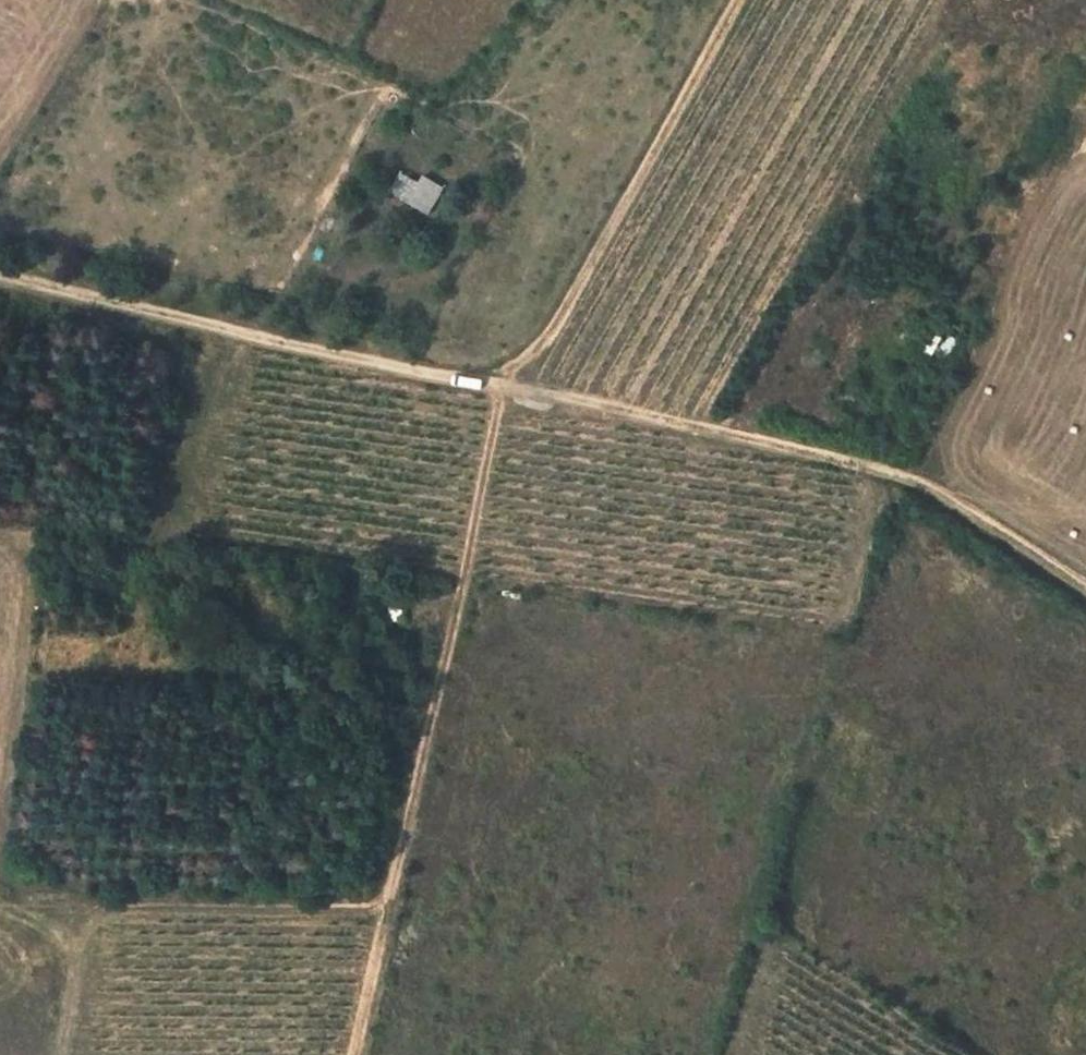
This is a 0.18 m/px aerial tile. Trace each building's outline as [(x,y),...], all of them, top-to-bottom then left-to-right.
[(402,174),(391,193),(430,214),(441,194),(434,190),(438,183),(424,176),(420,182),(402,174)] [(947,336),(937,355),(946,360),(957,340),(947,336)] [(385,597),(381,618),(399,620),(403,599),(385,597)]
